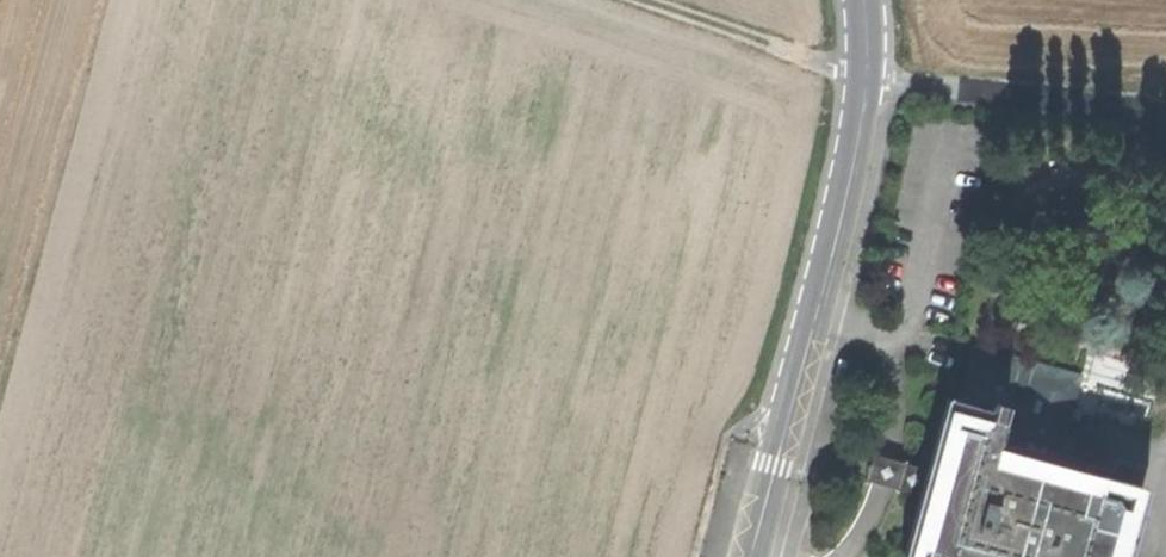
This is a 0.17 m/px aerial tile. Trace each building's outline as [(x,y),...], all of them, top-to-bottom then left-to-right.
[(1143,489),(1074,469),(1083,438),(1070,435),(1087,377),(979,346),(963,402),(954,399),(934,471),(930,483),(926,498),(909,556),(1124,556),(1143,489)] [(867,480),(926,498),(930,483),(934,471),(873,455),(867,480)]
